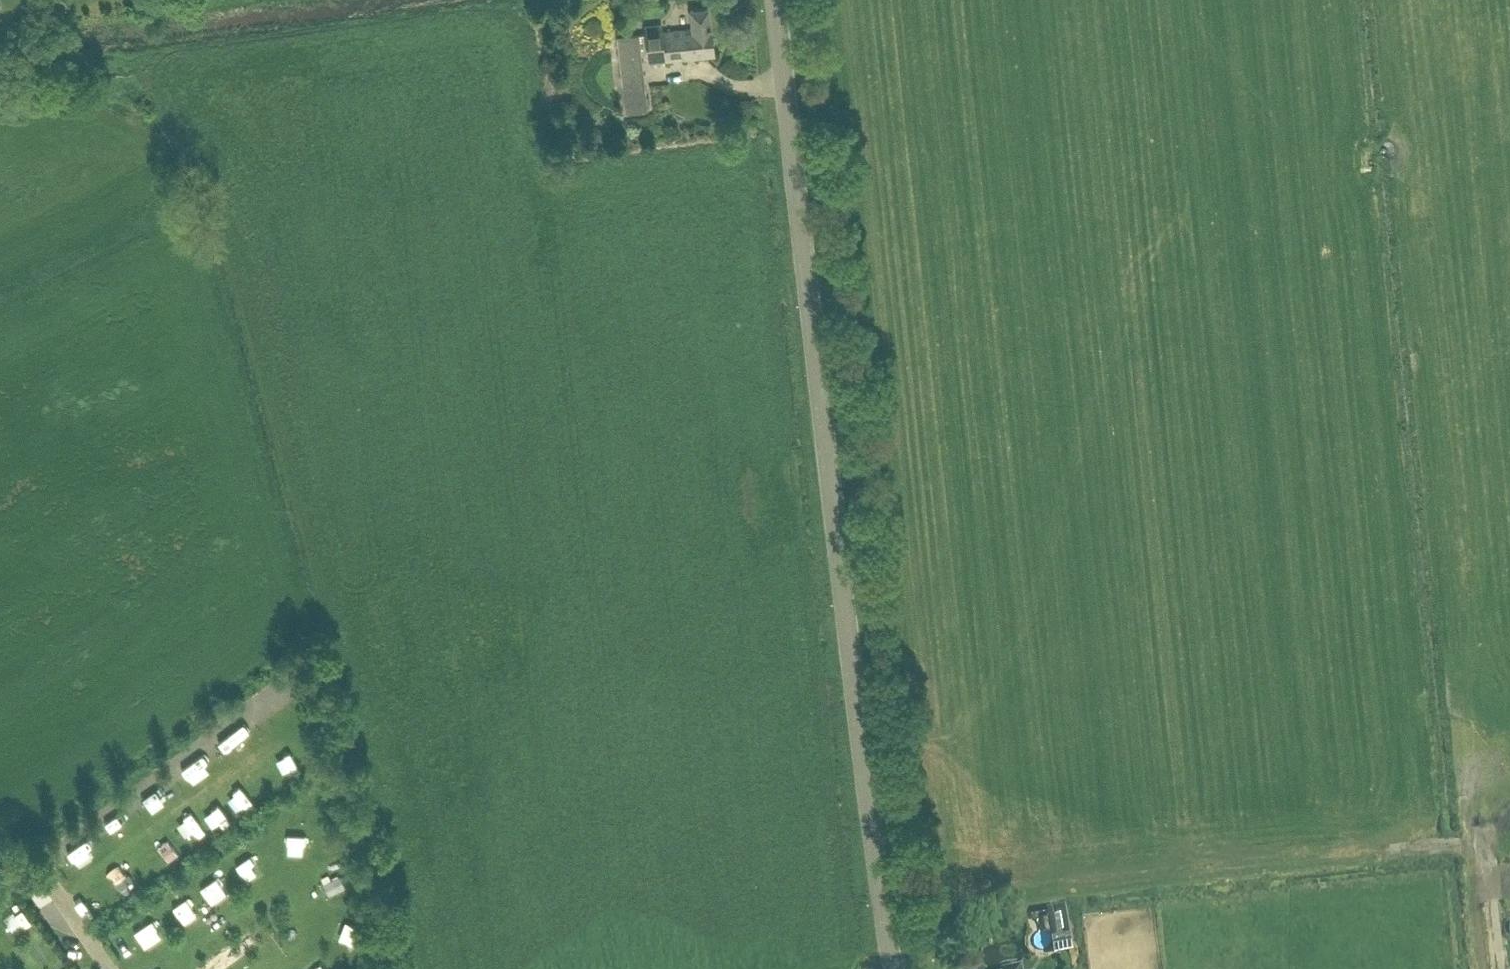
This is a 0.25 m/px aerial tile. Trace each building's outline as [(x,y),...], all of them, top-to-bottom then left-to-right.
[(712,54),(711,49),(712,49),(710,30),(709,31),(707,8),(689,9),(691,28),(661,31),(660,24),(644,25),(648,61),(712,54)] [(641,74),(636,34),(617,37),(621,76),(641,74)] [(209,743),(169,772),(187,797),(227,766),(209,743)] [(179,831),(187,850),(201,844),(193,825),(179,831)] [(325,881),(332,896),(351,887),(344,872),(325,881)] [(0,898),(0,919),(17,943),(37,930),(9,891),(0,898)] [(190,895),(177,902),(189,927),(203,921),(190,895)] [(150,947),(165,936),(152,918),(137,929),(150,947)]
